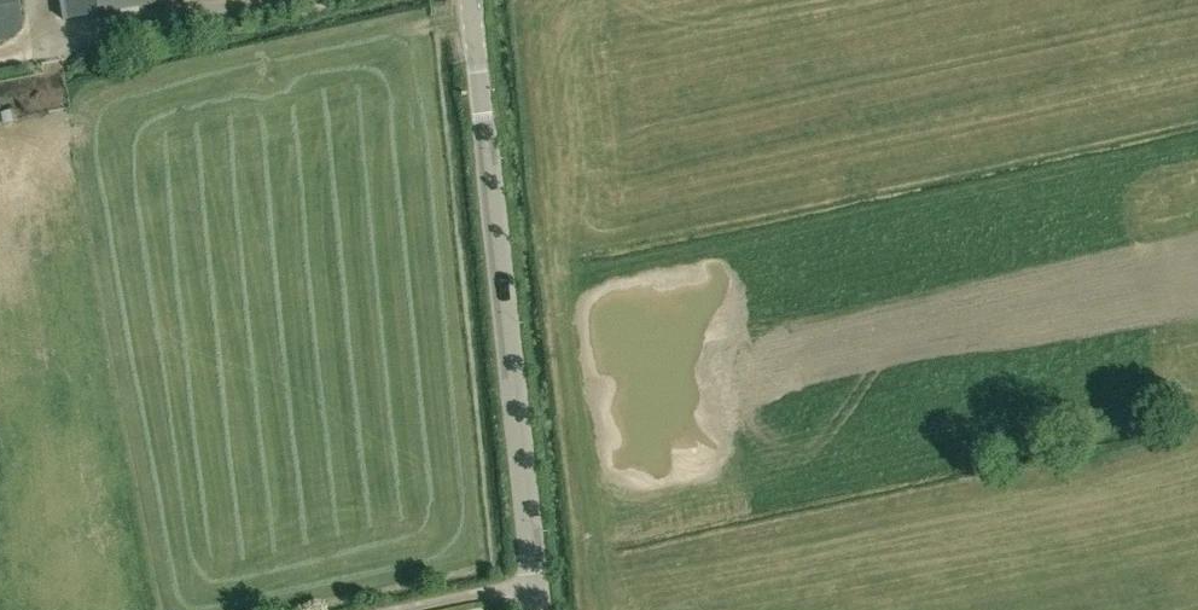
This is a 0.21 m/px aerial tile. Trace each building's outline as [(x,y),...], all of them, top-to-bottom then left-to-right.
[(22,29),(18,0),(0,0),(0,43),(22,29)] [(65,21),(97,16),(94,0),(62,0),(65,21)] [(98,14),(176,2),(191,0),(96,0),(98,14)]
